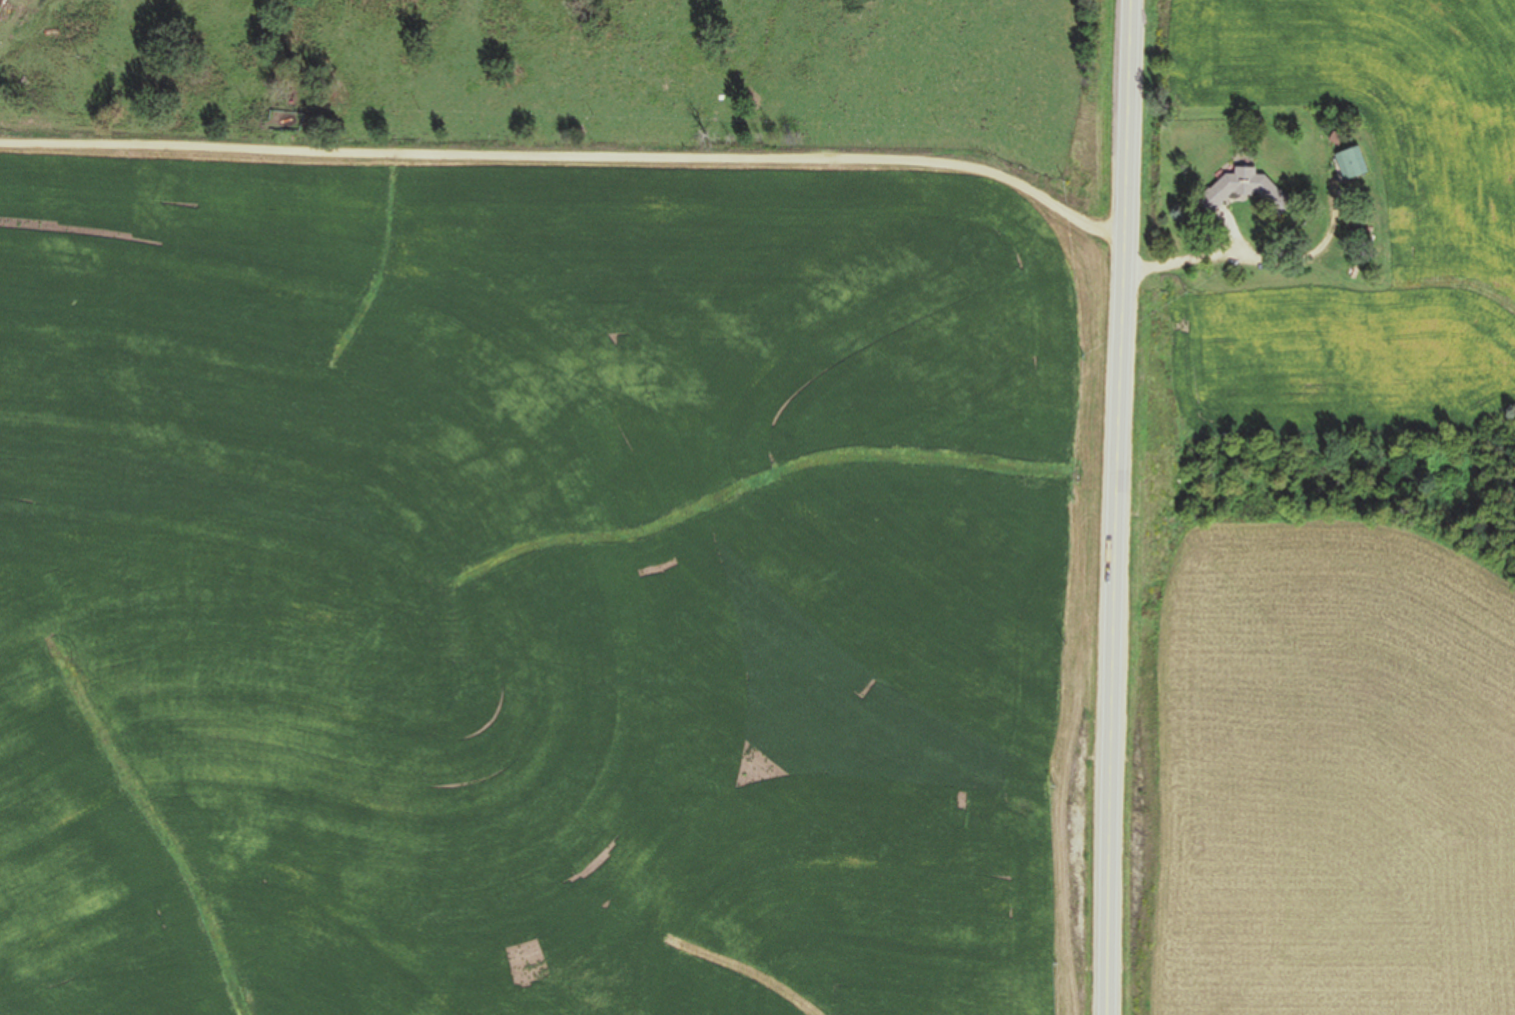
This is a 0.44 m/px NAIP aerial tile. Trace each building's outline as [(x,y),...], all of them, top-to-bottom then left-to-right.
[(1337,152),(1346,180),(1366,173),(1357,145),(1337,152)] [(1198,206),(1210,215),(1235,184),(1276,216),(1289,199),(1235,158),(1198,206)]
